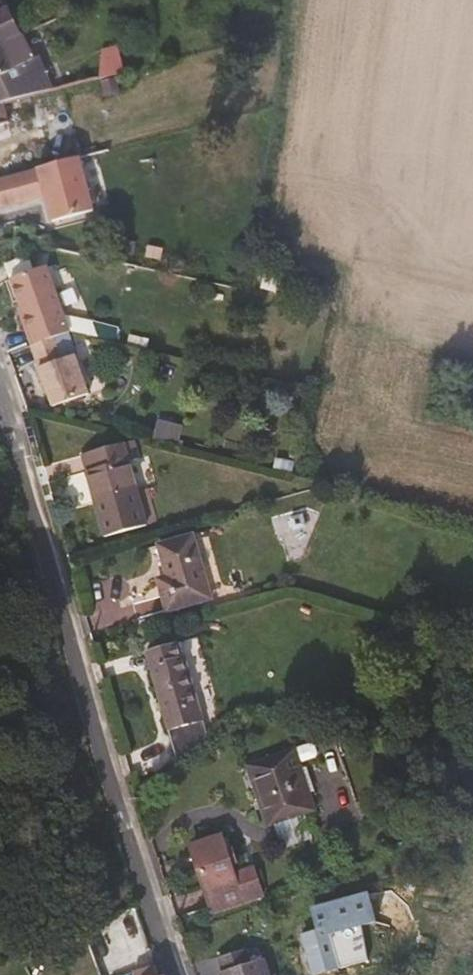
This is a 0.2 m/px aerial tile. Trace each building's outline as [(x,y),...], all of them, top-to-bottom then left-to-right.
[(1,0),(0,0),(0,44),(20,36),(8,9),(6,10),(1,0)] [(34,59),(30,59),(20,36),(0,44),(0,104),(1,104),(48,92),(34,59)] [(121,76),(113,47),(98,52),(95,81),(98,82),(121,76)] [(8,124),(1,104),(0,104),(0,126),(8,124)] [(97,212),(80,157),(35,171),(52,226),(97,212)] [(67,334),(44,271),(7,284),(18,314),(15,316),(27,348),(53,339),(67,334)] [(78,375),(71,354),(61,359),(59,357),(53,339),(27,348),(34,369),(33,372),(37,382),(40,384),(48,409),(86,396),(78,375)] [(135,491),(126,461),(136,457),(131,440),(79,456),(103,537),(145,525),(156,521),(146,487),(135,491)] [(209,599),(192,538),(158,547),(166,577),(156,580),(166,613),(209,599)] [(207,737),(180,643),(146,652),(176,760),(207,737)] [(313,812),(292,751),(244,768),(265,828),(313,812)] [(256,892),(248,869),(232,875),(222,846),(215,848),(213,843),(190,850),(209,908),(256,892)] [(96,967),(142,938),(133,907),(84,937),(96,967)] [(325,930),(300,938),(311,974),(318,974),(337,969),(325,930)] [(260,961),(248,964),(244,949),(215,958),(220,974),(265,974),(260,961)] [(151,965),(130,974),(155,974),(151,965)]
